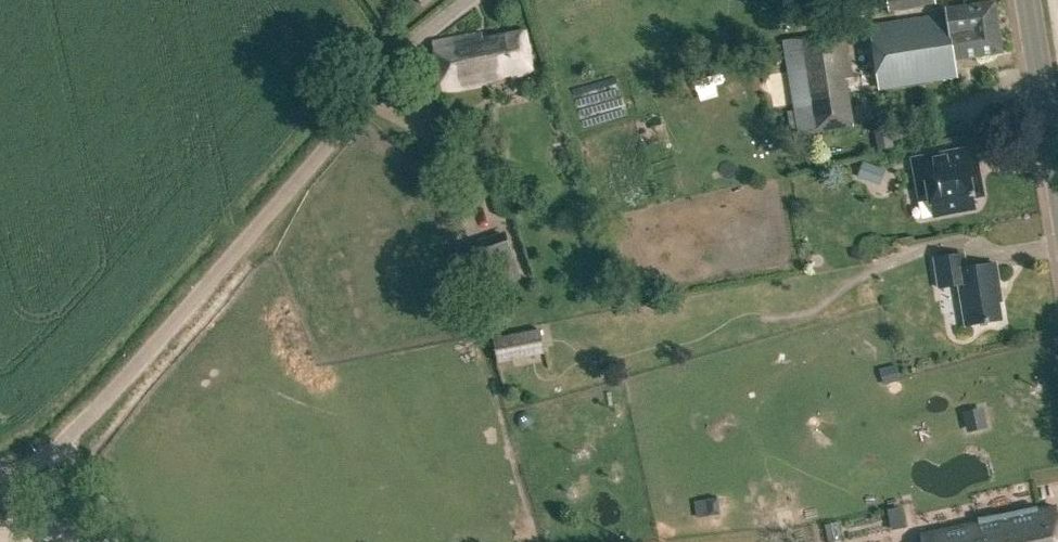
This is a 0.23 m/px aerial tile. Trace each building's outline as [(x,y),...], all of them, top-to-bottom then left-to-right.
[(888,12),(935,4),(935,0),(886,0),(888,12)] [(871,27),(880,89),(956,77),(953,61),(1003,53),(995,2),(944,9),(945,16),(871,27)] [(524,31),(482,40),(480,34),(475,35),(474,34),(433,43),(444,93),(534,73),(524,31)] [(840,77),(848,76),(841,31),(800,37),(814,129),(847,124),(840,77)] [(871,124),(874,149),(890,146),(889,140),(903,137),(900,120),(871,124)] [(918,181),(928,179),(934,215),(977,208),(975,197),(980,196),(983,194),(984,191),(979,163),(962,166),(959,150),(914,157),(918,181)] [(861,159),(856,176),(875,183),(881,166),(861,159)] [(457,246),(469,281),(517,266),(505,231),(457,246)] [(1002,320),(999,301),(1002,301),(996,264),(966,269),(963,255),(934,259),(939,288),(959,285),(965,326),(1002,320)] [(492,336),(497,362),(545,353),(539,327),(492,336)] [(921,537),(922,541),(1057,541),(1057,518),(1056,508),(921,537)]
